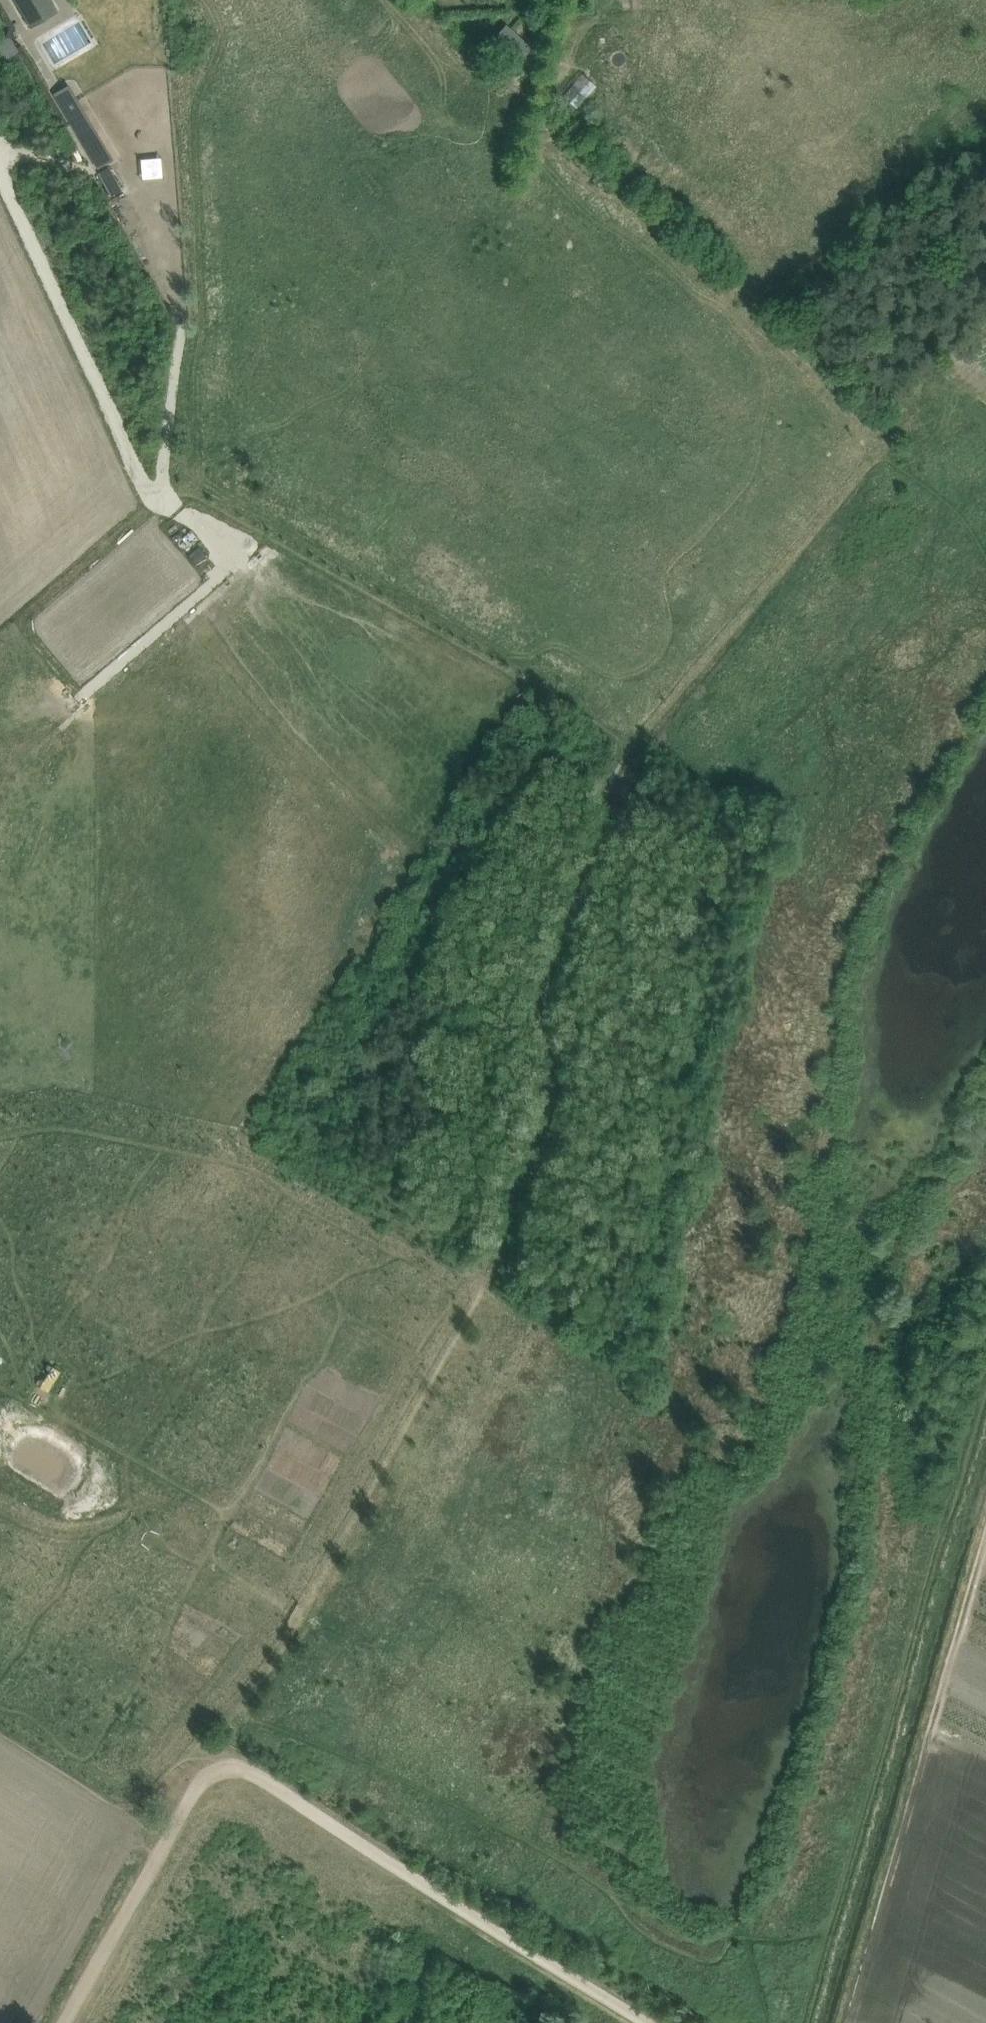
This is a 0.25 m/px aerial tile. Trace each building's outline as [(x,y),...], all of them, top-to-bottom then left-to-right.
[(24,14),(47,0),(16,0),(24,14)] [(521,63),(530,53),(503,29),(494,39),(521,63)] [(80,90),(63,97),(80,138),(98,131),(80,90)]
